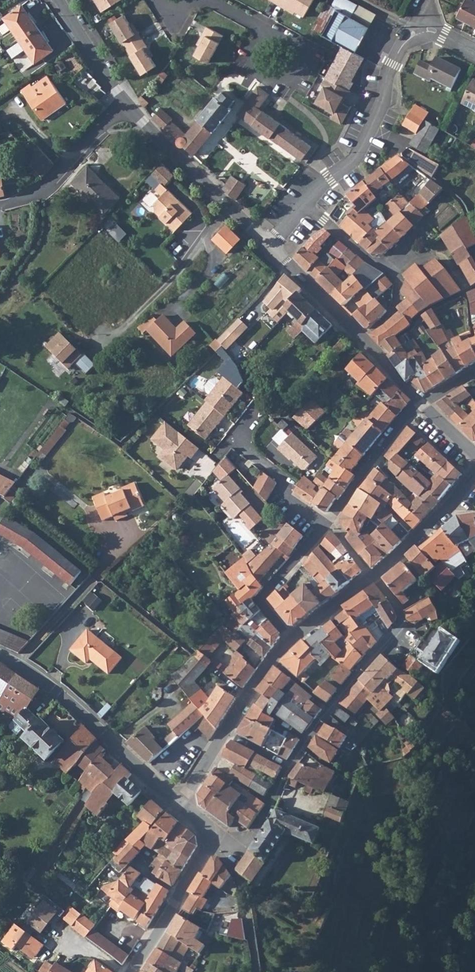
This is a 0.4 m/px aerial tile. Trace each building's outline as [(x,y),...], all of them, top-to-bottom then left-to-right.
[(102,12),(121,0),(95,0),(102,12)] [(277,4),(284,8),(285,6),(295,12),(304,17),(314,0),(271,0),(277,4)] [(348,0),(335,0),(333,4),(353,14),(352,17),(370,27),(376,14),(358,4),(358,5),(348,0)] [(458,16),(474,25),(474,2),(471,0),(466,0),(458,16)] [(336,8),(326,3),(312,29),(321,34),(336,8)] [(5,18),(21,40),(38,27),(23,5),(5,17),(5,18)] [(337,9),(322,35),(343,47),(355,53),(370,27),(352,17),(337,9)] [(130,25),(131,24),(130,24),(125,15),(111,23),(127,49),(143,74),(157,66),(151,57),(151,56),(150,57),(145,48),(148,46),(143,39),(139,32),(136,34),(130,25)] [(133,22),(130,24),(131,24),(130,25),(136,34),(139,32),(133,22)] [(54,50),(38,27),(21,40),(7,49),(13,58),(27,49),(36,63),(54,50)] [(200,45),(195,55),(209,63),(224,36),(207,27),(203,34),(206,36),(201,45),(200,45)] [(206,36),(203,34),(197,44),(200,45),(201,45),(206,36)] [(154,55),(148,46),(145,48),(150,57),(151,56),(151,57),(154,55)] [(343,47),(326,78),(327,78),(329,80),(349,91),(354,83),(352,82),(356,74),(355,71),(358,66),(360,67),(364,58),(355,53),(343,47)] [(431,82),(432,79),(452,89),(462,70),(436,57),(432,67),(420,61),(414,74),(431,82)] [(169,75),(163,70),(156,78),(163,83),(169,75)] [(22,90),(43,119),(67,102),(48,75),(33,86),(31,83),(22,90)] [(335,112),(331,119),(342,125),(351,108),(343,104),(341,103),(344,97),(346,98),(347,99),(351,92),(349,91),(329,80),(325,87),(317,102),(335,112)] [(463,105),(474,111),(474,80),(463,105)] [(258,86),(237,114),(279,144),(302,160),(312,146),(289,130),(263,111),(262,112),(259,109),(270,95),(258,86)] [(214,131),(233,108),(230,107),(236,100),(224,91),(219,97),(217,96),(199,118),(200,119),(189,135),(172,121),(173,119),(161,108),(152,118),(177,143),(178,142),(179,144),(180,145),(181,146),(182,146),(182,147),(183,147),(185,147),(194,155),(213,132),(214,131)] [(150,102),(142,95),(139,99),(145,107),(150,102)] [(418,133),(425,121),(429,113),(415,105),(403,125),(417,133),(417,134),(418,133)] [(433,142),(440,130),(425,121),(418,133),(433,142)] [(417,134),(417,133),(410,145),(425,154),(433,142),(418,133),(417,134)] [(44,176),(55,164),(36,142),(23,152),(44,176)] [(409,161),(432,178),(440,165),(415,152),(409,161)] [(404,171),(410,164),(398,156),(382,168),(392,183),(398,178),(404,171)] [(153,174),(162,183),(156,189),(162,195),(155,202),(156,212),(176,231),(193,213),(165,186),(175,175),(163,163),(153,174)] [(88,167),(73,182),(104,213),(120,197),(88,167)] [(392,183),(382,168),(364,181),(375,198),(392,183)] [(162,183),(153,174),(147,180),(156,189),(162,183)] [(230,181),(225,185),(223,188),(236,200),(249,186),(242,181),(234,175),(230,181)] [(436,196),(443,188),(431,179),(424,186),(436,196)] [(365,210),(378,202),(375,198),(364,181),(349,194),(362,212),(365,210)] [(418,192),(430,204),(436,196),(424,186),(418,192)] [(403,207),(407,203),(404,198),(398,190),(392,196),(403,207)] [(421,213),(427,207),(430,204),(418,192),(410,200),(421,213)] [(362,212),(349,194),(347,196),(360,214),(362,212)] [(402,236),(414,225),(400,209),(403,207),(392,196),(385,204),(396,214),(389,221),(402,236)] [(421,213),(410,200),(407,203),(403,207),(400,209),(414,225),(424,216),(421,213)] [(421,213),(424,216),(425,216),(431,212),(427,207),(421,213)] [(358,215),(353,210),(349,215),(339,225),(360,243),(372,230),(369,226),(374,220),(372,217),(365,210),(362,212),(360,214),(358,215)] [(474,245),(474,235),(466,216),(441,234),(453,255),(466,246),(468,249),(474,245)] [(114,226),(108,220),(103,226),(108,231),(114,226)] [(389,248),(402,236),(389,221),(377,234),(383,240),(382,241),(389,248)] [(228,253),(241,239),(227,224),(213,239),(228,253)] [(299,263),(308,271),(317,279),(337,259),(330,252),(317,264),(316,261),(314,257),(323,247),(325,245),(323,243),(325,241),(333,248),(340,241),(325,229),(312,239),(295,259),(299,263)] [(382,241),(383,240),(377,234),(372,230),(360,243),(372,254),(383,254),(389,248),(382,241)] [(340,241),(333,248),(330,252),(337,259),(339,257),(348,248),(340,241)] [(468,249),(474,259),(462,266),(472,287),(474,285),(474,245),(468,249)] [(346,265),(357,254),(349,246),(348,248),(339,257),(346,265)] [(460,267),(462,266),(474,259),(468,249),(466,246),(453,255),(460,267)] [(323,247),(314,257),(316,261),(326,250),(323,247)] [(340,271),(348,279),(352,275),(365,262),(357,254),(346,265),(340,271)] [(317,280),(331,295),(348,279),(340,271),(346,265),(339,257),(337,259),(317,279),(317,280)] [(447,269),(436,260),(422,270),(417,264),(405,275),(408,278),(431,305),(462,291),(447,269)] [(365,262),(352,275),(358,283),(375,268),(365,262)] [(375,268),(358,283),(363,288),(368,284),(383,273),(375,268)] [(393,286),(383,273),(368,284),(380,297),(393,287),(393,286)] [(352,299),(362,310),(374,301),(363,288),(358,283),(352,275),(348,279),(331,295),(343,306),(352,299)] [(301,290),(285,276),(283,278),(266,300),(274,308),(285,297),(290,302),(298,293),(301,290)] [(431,305),(408,278),(401,290),(407,298),(421,312),(431,305)] [(380,297),(368,284),(363,288),(374,301),(376,300),(380,297)] [(286,306),(289,310),(289,311),(303,326),(305,324),(318,312),(298,293),(290,302),(286,306)] [(421,312),(407,298),(398,307),(400,312),(410,322),(421,312)] [(385,313),(387,311),(376,300),(374,301),(362,310),(354,315),(365,328),(370,329),(379,320),(381,318),(385,313)] [(441,321),(434,309),(422,318),(430,332),(439,347),(450,341),(439,322),(441,321)] [(305,324),(310,329),(320,339),(333,326),(318,312),(305,324)] [(410,322),(400,312),(393,318),(382,327),(371,335),(381,346),(384,345),(396,336),(412,324),(410,322)] [(138,327),(144,334),(148,330),(159,321),(153,314),(138,327)] [(148,330),(172,356),(198,333),(187,320),(178,328),(166,314),(159,321),(148,330)] [(430,332),(422,318),(418,322),(425,335),(430,332)] [(248,328),(239,319),(218,341),(223,346),(227,350),(248,328)] [(316,344),(320,339),(310,329),(306,334),(316,344)] [(60,332),(46,347),(68,369),(75,362),(81,368),(88,361),(60,332)] [(396,336),(384,345),(386,348),(399,339),(396,336)] [(455,339),(458,347),(466,367),(474,362),(474,351),(472,340),(471,339),(470,339),(464,341),(462,336),(455,339)] [(330,363),(350,342),(345,338),(325,358),(330,363)] [(218,341),(217,339),(211,346),(216,352),(223,346),(218,341)] [(399,339),(386,348),(391,354),(403,345),(399,339)] [(413,359),(434,387),(456,374),(445,355),(442,351),(437,354),(436,358),(431,361),(428,357),(422,347),(415,339),(413,340),(421,354),(413,359)] [(403,345),(391,354),(389,356),(399,370),(413,359),(403,345)] [(206,401),(207,402),(225,417),(244,394),(239,389),(245,382),(238,366),(227,351),(228,351),(227,350),(223,346),(216,352),(223,359),(227,362),(219,373),(224,377),(221,382),(216,379),(210,381),(206,386),(206,392),(211,395),(206,401)] [(458,347),(445,355),(456,374),(465,366),(466,367),(458,347)] [(372,398),(389,379),(362,353),(347,370),(360,383),(357,387),(370,400),(372,398)] [(412,380),(425,393),(434,387),(413,359),(399,370),(407,382),(412,380)] [(94,367),(88,361),(81,368),(87,374),(94,367)] [(409,404),(412,401),(389,379),(372,398),(385,407),(384,409),(380,407),(368,420),(367,421),(382,434),(391,423),(399,413),(409,404)] [(439,405),(452,418),(462,408),(457,403),(462,399),(471,394),(465,387),(439,403),(439,405)] [(467,403),(474,398),(471,394),(462,399),(467,403)] [(351,395),(347,399),(359,411),(365,405),(362,401),(360,403),(351,395)] [(312,398),(299,410),(293,416),(307,429),(325,412),(312,398)] [(462,408),(452,418),(474,441),(474,399),(474,398),(467,403),(469,405),(474,410),(470,415),(464,410),(462,408)] [(196,419),(190,427),(205,439),(212,431),(213,432),(225,417),(207,402),(195,418),(196,419)] [(353,436),(350,439),(347,443),(364,456),(372,445),(381,435),(382,434),(367,421),(368,420),(359,411),(355,416),(355,417),(352,421),(360,429),(353,436)] [(73,413),(71,412),(64,420),(71,425),(77,416),(73,413)] [(199,449),(166,422),(152,440),(165,450),(161,455),(161,458),(176,469),(179,469),(189,456),(191,459),(199,449)] [(392,462),(398,455),(410,440),(416,433),(408,427),(385,457),(392,462)] [(347,443),(350,439),(345,433),(335,443),(335,446),(339,451),(347,443)] [(418,446),(424,439),(416,433),(410,440),(418,446)] [(318,458),(292,434),(277,449),(290,461),(292,460),(303,470),(306,470),(318,458)] [(339,451),(331,459),(351,472),(364,456),(347,443),(339,451)] [(429,444),(418,457),(422,460),(425,463),(436,450),(429,444)] [(440,475),(453,485),(463,473),(436,450),(425,463),(440,475)] [(391,470),(399,477),(410,465),(398,455),(392,462),(391,470)] [(238,468),(229,456),(214,472),(222,481),(213,489),(226,503),(223,505),(235,519),(240,515),(248,524),(246,526),(251,531),(264,520),(240,491),(242,489),(229,475),(238,468)] [(334,472),(331,476),(329,478),(346,489),(355,476),(351,472),(331,459),(326,466),(334,472)] [(399,477),(415,492),(433,509),(440,501),(415,478),(419,475),(421,472),(411,464),(410,465),(399,477)] [(326,466),(324,469),(331,476),(334,472),(326,466)] [(382,487),(388,479),(389,478),(379,467),(370,478),(382,487)] [(259,479),(252,486),(266,503),(277,483),(276,482),(262,471),(257,477),(259,479)] [(419,475),(415,478),(440,501),(453,485),(440,475),(436,479),(434,477),(428,483),(419,475)] [(314,483),(337,499),(338,499),(346,489),(329,478),(327,477),(325,480),(319,476),(314,483)] [(324,513),(327,511),(337,499),(314,483),(306,478),(295,493),(324,513)] [(360,490),(380,502),(387,506),(391,500),(394,497),(391,495),(382,487),(370,478),(360,490)] [(6,497),(14,486),(0,479),(0,493),(6,497)] [(397,487),(388,479),(382,487),(391,495),(397,487)] [(131,509),(133,511),(144,506),(135,482),(123,488),(124,490),(107,497),(105,494),(94,498),(104,521),(114,516),(116,521),(128,516),(126,511),(131,509)] [(391,495),(394,497),(391,500),(398,511),(405,504),(422,520),(433,509),(415,492),(413,495),(409,499),(397,487),(391,495)] [(367,515),(370,517),(369,519),(380,502),(360,490),(350,505),(367,515)] [(405,504),(398,511),(414,529),(422,520),(405,504)] [(349,529),(352,529),(357,529),(367,515),(350,505),(342,517),(341,526),(347,532),(349,529)] [(376,526),(369,533),(377,542),(388,554),(402,541),(402,540),(411,533),(401,522),(392,529),(387,523),(395,515),(387,506),(380,515),(383,519),(376,526)] [(457,517),(471,540),(474,539),(474,514),(457,517)] [(71,585),(82,571),(34,533),(7,517),(0,531),(0,534),(25,549),(71,585)] [(467,548),(464,545),(470,541),(471,540),(457,517),(444,529),(454,542),(456,541),(463,551),(467,548)] [(287,555),(303,537),(289,525),(273,543),(287,555)] [(460,569),(468,563),(463,551),(456,541),(454,542),(444,529),(421,550),(432,561),(435,559),(439,563),(447,555),(452,561),(457,556),(460,569)] [(373,545),(376,542),(367,533),(361,530),(351,545),(373,568),(384,558),(373,545)] [(331,553),(341,545),(331,534),(323,544),(322,543),(319,547),(335,564),(338,561),(331,553)] [(376,542),(373,545),(384,558),(388,554),(377,542),(376,542)] [(287,555),(273,543),(255,558),(247,565),(251,571),(256,577),(260,581),(282,556),(288,560),(290,558),(287,555)] [(338,561),(348,553),(341,545),(331,553),(338,561)] [(438,567),(432,561),(421,550),(417,546),(406,556),(426,578),(427,577),(438,567)] [(335,564),(319,547),(308,559),(329,580),(340,570),(335,564)] [(249,551),(242,556),(243,558),(247,565),(255,558),(249,551)] [(340,570),(329,580),(339,591),(363,571),(348,553),(338,561),(335,564),(340,570)] [(251,571),(247,565),(243,558),(239,561),(234,555),(221,566),(240,587),(242,590),(248,584),(258,594),(264,586),(260,581),(256,577),(251,571)] [(318,588),(313,592),(323,604),(340,593),(339,591),(329,580),(308,559),(303,565),(314,577),(311,580),(318,588)] [(434,585),(452,570),(445,561),(438,567),(427,577),(434,585)] [(398,596),(418,581),(404,563),(384,579),(398,596)] [(441,594),(450,588),(460,580),(452,570),(434,585),(441,594)] [(311,580),(294,598),(309,615),(316,609),(323,604),(313,592),(318,588),(311,580)] [(248,584),(242,590),(252,600),(258,594),(248,584)] [(383,592),(375,584),(366,591),(372,601),(383,592)] [(294,598),(284,586),(279,593),(288,603),(294,598)] [(227,598),(232,607),(236,612),(252,600),(242,590),(240,587),(227,598)] [(91,591),(83,601),(95,610),(103,599),(91,591)] [(296,626),(309,615),(294,598),(288,603),(279,593),(277,591),(272,597),(269,602),(291,625),(296,626)] [(349,635),(347,636),(345,638),(349,643),(352,646),(364,637),(372,647),(378,641),(375,637),(372,639),(364,624),(368,621),(367,619),(373,615),(374,616),(377,614),(378,616),(381,614),(379,611),(372,601),(366,591),(343,607),(346,611),(351,617),(358,627),(349,635)] [(379,611),(390,601),(383,592),(372,601),(379,611)] [(211,598),(206,602),(218,618),(223,614),(211,598)] [(227,623),(225,625),(231,631),(239,622),(245,626),(255,617),(262,612),(252,600),(236,612),(238,617),(230,626),(227,623)] [(390,601),(379,611),(381,614),(390,628),(398,620),(398,615),(390,601)] [(437,610),(430,601),(417,605),(424,618),(437,610)] [(417,605),(405,609),(409,618),(416,623),(424,618),(417,605)] [(341,625),(351,617),(346,611),(336,618),(341,625)] [(261,627),(269,620),(262,612),(255,617),(261,627)] [(374,616),(384,634),(390,628),(381,614),(378,616),(377,614),(374,616)] [(252,640),(261,628),(261,627),(255,617),(245,626),(234,634),(226,640),(237,649),(241,644),(246,637),(252,640)] [(358,627),(351,617),(341,625),(349,635),(358,627)] [(269,620),(261,627),(261,628),(273,647),(280,638),(281,637),(281,633),(269,620)] [(340,630),(333,622),(324,630),(331,638),(338,632),(340,630)] [(225,625),(223,623),(216,631),(226,640),(234,634),(231,631),(225,625)] [(273,647),(261,628),(252,640),(252,641),(265,658),(273,647)] [(30,642),(0,630),(0,644),(21,652),(30,642)] [(109,674),(122,658),(88,630),(71,650),(87,664),(91,659),(109,674)] [(307,643),(322,662),(324,665),(334,654),(324,645),(331,638),(324,630),(307,643)] [(437,630),(420,654),(436,665),(453,642),(437,630)] [(213,653),(226,640),(216,631),(203,644),(213,653)] [(364,637),(352,646),(363,657),(372,647),(364,637)] [(331,638),(324,645),(334,654),(342,662),(351,670),(363,657),(352,646),(349,643),(344,648),(337,643),(336,644),(331,638)] [(322,662),(307,643),(304,640),(293,651),(313,671),(315,670),(322,662)] [(237,649),(257,669),(261,664),(241,644),(237,649)] [(231,678),(237,683),(244,688),(257,669),(237,649),(229,658),(233,662),(225,672),(231,678)] [(195,656),(208,666),(212,661),(199,650),(195,656)] [(315,693),(327,679),(318,672),(315,670),(313,671),(293,651),(282,661),(315,693)] [(323,667),(332,675),(342,662),(334,654),(324,665),(323,667)] [(399,667),(383,654),(367,672),(381,684),(388,676),(390,678),(391,676),(399,667)] [(424,665),(413,654),(405,665),(416,675),(424,665)] [(183,667),(172,675),(179,682),(186,689),(193,698),(203,691),(195,681),(206,668),(208,666),(195,656),(192,658),(183,667)] [(351,670),(342,662),(332,675),(332,676),(342,684),(352,672),(351,670)] [(17,675),(0,663),(0,693),(4,695),(17,675)] [(290,684),(293,680),(276,666),(258,690),(263,695),(271,700),(279,689),(283,692),(290,684)] [(407,674),(403,670),(399,667),(391,676),(401,689),(412,676),(410,676),(407,674)] [(206,668),(195,681),(203,691),(216,675),(206,668)] [(361,680),(374,692),(381,684),(367,672),(361,680)] [(24,729),(29,735),(42,722),(28,708),(40,690),(17,675),(4,695),(0,701),(0,710),(15,720),(15,721),(9,727),(18,736),(24,729)] [(406,694),(402,699),(407,703),(411,699),(419,704),(428,693),(413,676),(412,676),(401,689),(406,694)] [(315,693),(330,702),(339,690),(327,679),(315,693)] [(351,691),(365,702),(368,699),(374,692),(361,680),(351,691)] [(290,684),(283,692),(287,695),(289,693),(299,684),(295,682),(292,686),(290,684)] [(301,708),(313,718),(321,708),(311,700),(313,696),(299,684),(289,693),(303,705),(301,708)] [(374,692),(368,699),(381,711),(384,707),(392,698),(381,684),(374,692)] [(212,701),(203,691),(193,698),(196,702),(206,714),(218,729),(237,698),(220,688),(212,701)] [(286,717),(305,729),(313,718),(301,708),(303,705),(289,693),(287,695),(283,692),(279,689),(271,700),(267,705),(272,709),(285,718),(286,717)] [(365,702),(351,691),(341,703),(356,713),(365,702)] [(271,700),(263,695),(257,704),(256,705),(263,710),(264,709),(267,705),(271,700)] [(172,744),(192,726),(197,722),(206,714),(196,702),(171,724),(178,732),(168,740),(172,744)] [(97,716),(102,719),(113,707),(108,703),(97,716)] [(274,718),(268,715),(265,713),(263,711),(263,710),(256,705),(247,719),(257,725),(260,722),(272,729),(274,726),(271,724),(274,718)] [(272,709),(267,705),(264,709),(267,710),(265,713),(268,715),(272,709)] [(393,731),(400,723),(384,707),(381,711),(378,715),(384,721),(393,731)] [(341,708),(337,714),(347,722),(351,716),(341,708)] [(197,722),(201,727),(211,739),(218,729),(206,714),(197,722)] [(340,722),(332,717),(328,722),(336,728),(340,722)] [(372,722),(378,726),(381,721),(376,718),(372,722)] [(288,738),(286,737),(272,729),(260,722),(257,725),(247,719),(238,733),(262,746),(269,735),(276,740),(270,750),(279,755),(287,741),(288,738)] [(42,722),(29,735),(25,739),(47,760),(65,741),(43,721),(42,722)] [(98,740),(79,721),(72,728),(79,734),(56,761),(67,774),(77,764),(79,763),(96,742),(98,740)] [(201,727),(197,722),(192,726),(196,731),(201,727)] [(328,722),(320,736),(339,748),(347,736),(344,733),(336,728),(328,722)] [(340,722),(336,728),(344,733),(348,728),(340,722)] [(147,728),(128,744),(150,763),(164,751),(154,740),(156,739),(147,728)] [(287,741),(295,746),(300,738),(288,733),(286,737),(288,738),(287,741)] [(309,747),(319,756),(332,762),(336,754),(338,755),(340,751),(318,738),(316,736),(309,747)] [(410,750),(415,757),(427,747),(421,740),(410,750)] [(224,756),(239,765),(253,774),(256,771),(257,768),(248,763),(255,752),(233,741),(224,756)] [(279,755),(287,759),(295,746),(287,741),(279,755)] [(79,763),(77,764),(87,772),(100,755),(105,750),(96,742),(79,763)] [(257,768),(275,778),(282,766),(255,752),(248,763),(257,768)] [(79,782),(82,785),(87,788),(94,794),(116,771),(111,765),(100,755),(87,772),(79,782)] [(315,773),(299,763),(290,776),(300,781),(324,792),(335,771),(321,763),(315,773)] [(116,771),(94,794),(86,806),(87,806),(99,817),(109,804),(105,801),(112,791),(130,806),(142,791),(128,779),(132,774),(122,765),(116,771)] [(257,776),(253,774),(239,765),(232,775),(250,786),(257,776)] [(225,782),(229,777),(216,768),(212,773),(214,774),(225,782)] [(220,795),(229,785),(225,782),(214,774),(207,785),(220,795)] [(250,786),(264,795),(271,785),(257,776),(250,786)] [(300,781),(290,776),(287,785),(296,789),(300,781)] [(229,777),(225,782),(229,785),(231,786),(235,781),(229,777)] [(200,794),(201,806),(208,811),(220,795),(207,785),(200,794)] [(231,786),(229,785),(220,795),(208,811),(230,827),(236,820),(247,828),(265,803),(245,789),(241,794),(231,786)] [(114,853),(116,855),(119,857),(130,845),(140,852),(146,845),(140,841),(152,830),(151,828),(166,810),(153,799),(138,816),(145,822),(128,840),(126,839),(114,853)] [(323,815),(338,824),(343,815),(327,806),(323,815)] [(277,808),(271,820),(258,838),(250,851),(266,862),(287,832),(314,844),(321,829),(283,813),(284,811),(277,808)] [(176,849),(191,831),(169,812),(152,830),(140,841),(146,845),(153,850),(154,849),(161,838),(176,849)] [(198,847),(197,836),(191,831),(176,849),(191,859),(198,847)] [(154,849),(159,853),(163,846),(173,853),(176,849),(161,838),(154,849)] [(120,873),(140,852),(130,845),(119,857),(116,855),(110,863),(120,873)] [(169,859),(173,853),(163,846),(159,853),(169,859)] [(191,859),(176,849),(173,853),(169,859),(168,861),(183,871),(191,859)] [(266,862),(250,851),(236,870),(250,879),(252,881),(266,862)] [(156,858),(165,865),(168,861),(169,859),(159,853),(156,858)] [(366,868),(369,858),(353,854),(350,864),(366,868)] [(204,875),(213,883),(222,889),(228,880),(232,884),(235,882),(231,874),(219,857),(214,858),(204,875)] [(156,858),(153,864),(158,867),(162,870),(165,865),(156,858)] [(162,870),(158,877),(173,886),(179,878),(183,871),(168,861),(165,865),(162,870)] [(127,904),(134,891),(131,889),(132,887),(137,879),(141,873),(131,867),(119,881),(106,885),(114,892),(127,904)] [(162,870),(158,867),(153,874),(158,877),(162,870)] [(203,899),(213,883),(204,875),(201,874),(189,892),(192,894),(201,899),(203,899)] [(137,879),(132,887),(136,889),(151,898),(159,886),(145,877),(141,882),(137,879)] [(159,886),(151,898),(142,913),(143,913),(146,915),(153,919),(170,891),(159,884),(159,886)] [(109,906),(111,908),(121,914),(124,909),(127,904),(114,892),(106,885),(102,888),(113,899),(109,906)] [(134,891),(127,904),(124,909),(139,918),(142,913),(151,898),(136,889),(134,891)] [(201,899),(192,894),(187,904),(195,909),(201,899)] [(62,917),(66,912),(64,910),(45,895),(35,907),(38,909),(27,922),(42,934),(57,914),(62,917)] [(195,909),(187,904),(183,909),(192,915),(195,909)] [(74,909),(70,906),(66,912),(62,917),(65,920),(74,909)] [(74,909),(65,920),(68,923),(73,926),(82,915),(74,909)] [(180,915),(199,927),(205,912),(195,909),(192,915),(183,909),(180,915)] [(73,926),(86,938),(96,925),(82,915),(73,926)] [(140,924),(147,929),(153,919),(146,915),(140,924)] [(180,941),(189,946),(201,954),(207,946),(194,938),(200,928),(199,927),(180,915),(169,932),(180,939),(180,941)] [(233,920),(230,930),(239,929),(246,929),(242,919),(233,920)] [(44,945),(16,924),(3,942),(14,951),(17,947),(31,957),(34,954),(36,956),(44,945)] [(221,928),(220,934),(229,936),(230,930),(221,928)] [(120,950),(94,929),(88,937),(114,957),(120,950)] [(236,939),(239,929),(230,930),(229,936),(236,939)] [(158,949),(169,932),(167,931),(156,948),(158,949)] [(171,957),(175,948),(185,953),(189,946),(180,941),(180,939),(169,932),(158,949),(171,957)] [(175,948),(171,957),(181,963),(186,954),(185,953),(175,948)] [(171,957),(158,949),(149,963),(163,970),(171,957)] [(114,957),(123,965),(129,957),(120,950),(114,957)] [(194,970),(190,968),(182,963),(181,963),(171,957),(163,970),(149,963),(143,971),(177,971),(179,969),(184,971),(193,971),(194,970)] [(51,971),(55,966),(46,961),(40,971),(41,971),(51,971)] [(97,961),(89,971),(113,971),(97,961)] [(51,971),(52,971),(71,971),(57,963),(55,966),(51,971)]
